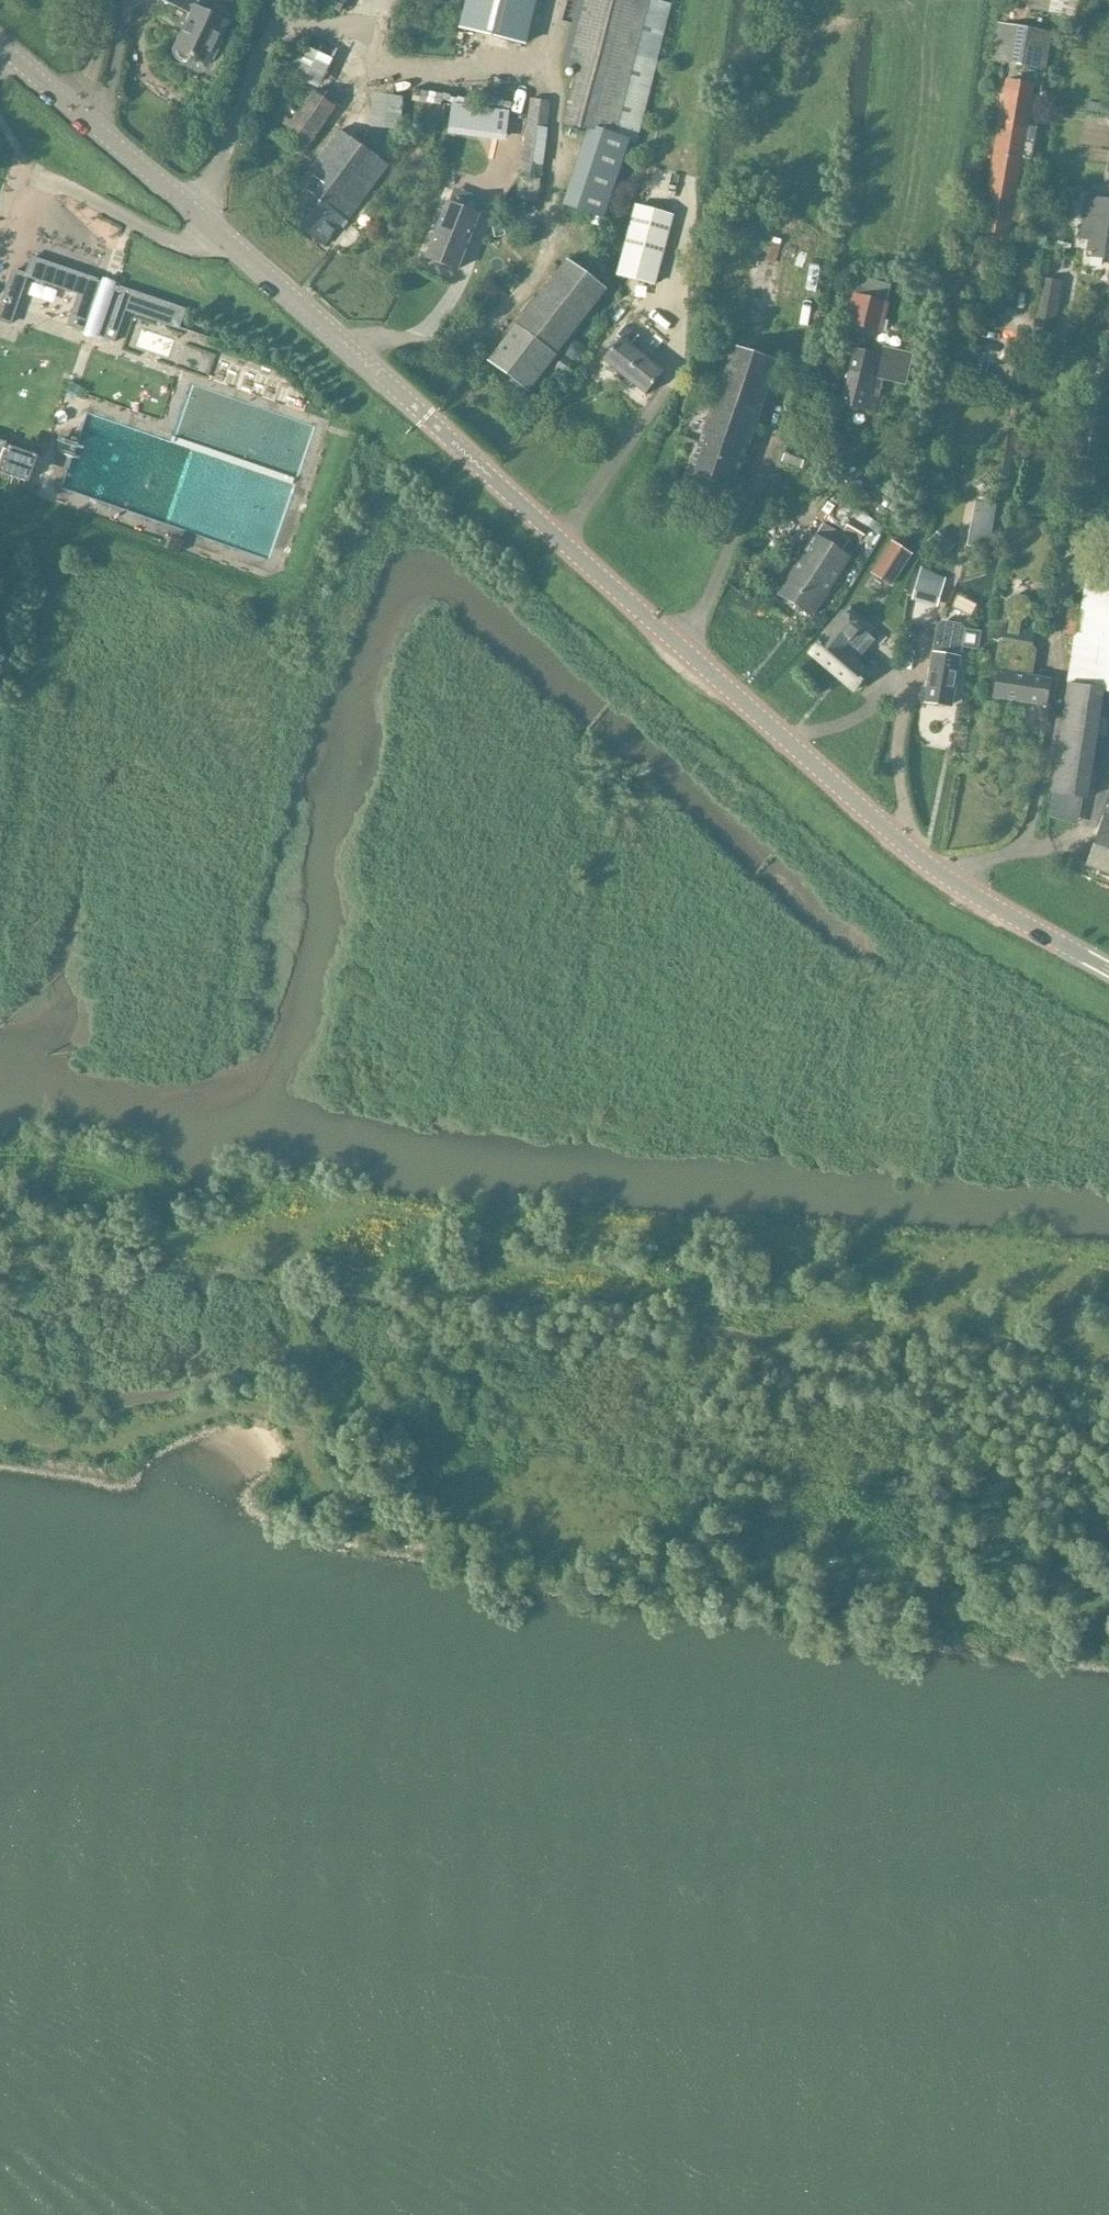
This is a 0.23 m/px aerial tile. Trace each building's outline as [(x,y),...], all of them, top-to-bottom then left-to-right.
[(227,22),(197,8),(200,2),(196,0),(161,0),(192,15),(179,41),(175,44),(173,49),(173,55),(176,59),(181,62),(187,61),(192,58),(192,57),(207,65),(210,59),(214,60),(223,41),(219,39),(227,22)] [(459,29),(527,46),(538,0),(466,0),(459,29)] [(562,66),(577,70),(570,95),(562,125),(588,131),(620,142),(633,145),(637,146),(672,3),(665,2),(658,0),(580,0),(562,66)] [(1031,9),(1076,18),(1080,0),(1033,0),(1031,9)] [(1001,9),(993,61),(1047,70),(1053,31),(1010,24),(1012,11),(1001,9)] [(279,67),(273,80),(267,92),(281,99),(292,76),(319,89),(336,51),(310,39),(307,47),(296,42),(283,69),(279,67)] [(303,154),(336,107),(298,79),(264,126),(303,154)] [(1009,81),(984,229),(1006,235),(1009,220),(1023,223),(1028,192),(1014,189),(1019,158),(1030,160),(1036,129),(1025,127),(1031,85),(1009,81)] [(418,99),(416,125),(449,128),(505,136),(509,112),(502,111),(504,103),(502,103),(503,97),(480,96),(479,107),(467,106),(453,104),(418,99)] [(530,107),(520,176),(540,179),(551,102),(531,99),(530,107)] [(347,222),(388,165),(380,159),(382,155),(378,152),(376,156),(341,131),(282,211),(326,244),(344,220),(347,222)] [(1052,204),(1066,206),(1068,188),(1054,187),(1052,204)] [(1082,239),(1090,240),(1088,255),(1105,257),(1108,258),(1108,200),(1088,197),(1086,211),(1082,239)] [(442,219),(427,258),(457,270),(472,231),(479,213),(449,202),(442,219)] [(622,289),(631,291),(651,294),(656,265),(665,222),(666,216),(651,213),(650,219),(630,215),(623,242),(615,278),(624,280),(622,289)] [(16,311),(22,294),(27,279),(78,295),(67,327),(114,343),(125,310),(164,323),(170,305),(106,283),(31,257),(26,274),(12,269),(0,303),(0,323),(11,326),(16,311)] [(568,262),(491,361),(527,388),(604,289),(579,270),(568,262)] [(848,325),(880,333),(892,285),(860,277),(848,325)] [(1033,327),(1055,331),(1064,282),(1042,278),(1033,327)] [(603,360),(624,377),(642,355),(630,345),(638,336),(625,326),(617,335),(621,338),(603,360)] [(876,411),(883,380),(906,385),(913,354),(883,346),(882,348),(881,355),(856,348),(855,351),(848,377),(842,403),(876,411)] [(733,488),(776,362),(733,347),(690,473),(733,488)] [(197,370),(202,353),(192,349),(186,366),(197,370)] [(642,355),(624,377),(645,394),(663,372),(642,355)] [(989,358),(985,384),(994,385),(994,389),(1012,392),(1017,360),(999,357),(999,359),(989,358)] [(807,436),(794,432),(784,460),(801,466),(806,452),(801,451),(807,436)] [(11,476),(8,483),(9,484),(8,485),(22,490),(22,488),(24,489),(34,459),(5,449),(8,443),(0,440),(0,472),(11,476)] [(973,515),(967,546),(987,550),(993,519),(973,515)] [(858,541),(866,529),(852,520),(844,532),(858,541)] [(823,524),(778,594),(811,616),(849,557),(842,552),(849,541),(823,524)] [(871,573),(891,586),(912,554),(891,541),(871,573)] [(922,568),(915,591),(920,593),(939,598),(943,584),(944,579),(922,568)] [(1051,793),(1087,798),(1104,690),(1108,691),(1108,592),(1085,588),(1078,635),(1076,634),(1068,684),(1067,684),(1051,793)] [(999,640),(994,671),(999,671),(995,695),(1045,703),(1049,680),(1032,677),(1036,650),(1034,647),(1034,645),(1037,628),(1022,626),(1021,625),(1021,621),(1030,615),(1031,605),(1025,596),(1015,595),(1007,600),(1005,611),(1010,620),(1010,623),(1007,623),(1006,623),(1003,641),(999,640)] [(1070,597),(1064,635),(1074,636),(1080,599),(1070,597)] [(843,613),(810,652),(855,690),(869,674),(856,663),(875,641),(867,634),(843,613)] [(937,635),(926,701),(951,705),(960,647),(975,649),(979,650),(982,632),(978,631),(963,629),(964,628),(961,624),(942,621),(939,623),(937,635)] [(1089,864),(1108,872),(1108,808),(1089,864)]
